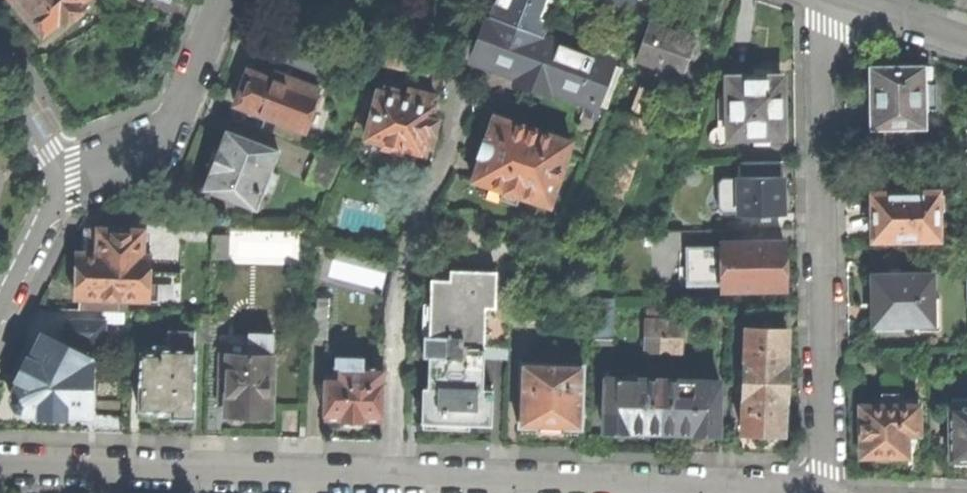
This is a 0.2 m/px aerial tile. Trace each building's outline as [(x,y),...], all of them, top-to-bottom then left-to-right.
[(20,5),(27,13),(26,15),(29,18),(28,23),(35,31),(40,31),(43,35),(58,22),(62,26),(86,6),(82,2),(84,0),(15,0),(20,5)] [(489,17),(542,37),(556,0),(495,0),(489,17)] [(629,11),(633,0),(599,0),(629,11)] [(481,37),(473,58),(606,109),(622,68),(542,37),(489,17),(481,37)] [(662,56),(671,31),(659,26),(649,23),(635,59),(658,67),(662,56)] [(671,31),(662,56),(685,64),(694,39),(671,31)] [(273,71),(319,89),(329,63),(277,43),(272,57),(278,60),(273,71)] [(685,64),(662,56),(658,67),(656,73),(679,81),(685,64)] [(882,128),(912,128),(924,127),(924,108),(935,108),(935,83),(923,83),(923,65),(903,66),(868,66),(869,128),(882,128)] [(316,97),(319,89),(273,71),(271,78),(248,69),(241,87),(234,104),(277,121),(272,135),(298,145),(317,97),(316,97)] [(769,137),(782,136),(781,109),(781,76),(750,77),(750,81),(727,81),(727,93),(728,137),(730,137),(754,137),(769,137)] [(631,118),(647,124),(662,84),(646,78),(631,118)] [(379,82),(377,92),(405,99),(407,89),(379,82)] [(365,138),(384,143),(383,147),(400,152),(401,148),(420,152),(422,144),(429,146),(433,133),(434,133),(435,129),(437,119),(430,117),(435,96),(407,89),(405,99),(377,92),(369,121),(365,138)] [(728,137),(727,93),(723,93),(721,94),(720,95),(718,96),(717,97),(717,99),(717,101),(717,126),(713,128),(712,129),(710,131),(709,133),(708,136),(708,139),(709,141),(711,144),(714,147),(715,147),(719,148),(721,148),(724,146),(726,145),(728,142),(730,137),(728,137)] [(571,140),(493,115),(488,133),(487,133),(485,139),(483,138),(480,147),(477,155),(480,156),(478,162),(472,180),(503,190),(500,198),(517,203),(520,195),(550,204),(571,140)] [(352,135),(365,138),(369,121),(359,119),(352,135)] [(882,128),(882,143),(912,142),(912,128),(882,128)] [(278,151),(224,130),(213,158),(202,188),(256,208),(278,151)] [(342,162),(317,152),(305,183),(328,192),(342,162)] [(755,177),(782,177),(781,161),(755,162),(755,177)] [(739,178),(755,177),(755,162),(738,162),(739,178)] [(738,178),(738,213),(738,215),(784,214),(783,196),(783,177),(782,177),(755,177),(739,178),(738,178)] [(722,214),(738,213),(738,178),(722,178),(717,182),(718,209),(722,214)] [(888,191),(871,192),(871,216),(872,240),(939,239),(938,191),(921,191),(921,190),(888,190),(888,191)] [(98,229),(90,228),(89,253),(98,253),(98,229)] [(74,292),(79,297),(126,298),(149,299),(149,294),(150,283),(150,255),(142,254),(142,230),(98,229),(98,253),(89,253),(81,253),(80,262),(80,274),(74,278),(74,292)] [(485,306),(484,321),(509,321),(510,292),(512,242),(441,240),(440,280),(451,280),(451,269),(498,271),(497,306),(485,306)] [(784,264),(784,242),(721,242),(721,246),(722,285),(722,290),(784,289),(784,264)] [(722,285),(721,246),(685,247),(685,268),(685,270),(697,270),(697,285),(697,286),(722,285)] [(679,285),(697,285),(697,270),(685,270),(685,268),(679,268),(679,285)] [(435,304),(434,319),(484,321),(485,306),(497,306),(498,271),(451,269),(451,280),(440,280),(431,279),(430,304),(435,304)] [(873,325),(924,324),(924,331),(938,331),(939,330),(940,329),(940,300),(938,298),(937,298),(932,298),(931,274),(912,274),(912,273),(890,274),(890,275),(872,275),(872,298),(873,325)] [(126,298),(79,297),(78,309),(126,311),(126,298)] [(595,298),(593,339),(611,340),(613,299),(595,298)] [(73,322),(103,323),(125,323),(126,311),(78,309),(73,309),(73,322)] [(648,321),(664,321),(664,311),(664,310),(649,310),(648,321)] [(664,321),(680,322),(681,312),(664,311),(664,321)] [(483,348),(484,321),(434,319),(434,336),(424,336),(423,346),(483,348)] [(663,351),(664,321),(648,321),(647,320),(646,350),(663,351)] [(492,348),(492,344),(509,345),(509,321),(484,321),(483,348),(492,348)] [(664,321),(663,351),(681,351),(682,322),(680,322),(664,321)] [(103,323),(73,322),(67,324),(67,336),(72,339),(85,339),(85,345),(89,347),(98,348),(102,346),(103,323)] [(746,328),(744,380),(787,382),(787,364),(786,364),(786,349),(787,329),(746,328)] [(153,353),(140,352),(139,410),(154,410),(171,411),(171,417),(193,417),(195,349),(194,349),(194,340),(192,340),(192,332),(168,331),(167,346),(154,345),(153,353)] [(248,335),(248,353),(272,354),(273,333),(248,333),(248,335)] [(227,353),(248,353),(248,335),(228,334),(227,353)] [(61,353),(41,343),(31,362),(29,360),(24,370),(20,377),(22,379),(13,397),(21,410),(41,411),(41,413),(53,413),(62,413),(62,411),(81,411),(82,399),(88,399),(89,360),(64,348),(61,353)] [(483,348),(483,360),(508,361),(509,345),(492,344),(492,348),(483,348)] [(483,360),(483,348),(423,346),(423,356),(433,357),(432,388),(422,388),(421,423),(447,424),(491,425),(492,389),(482,389),(483,360)] [(928,348),(912,348),(912,358),(928,358),(928,348)] [(225,416),(232,422),(240,422),(246,416),(257,417),(270,417),(272,354),(248,353),(227,353),(220,352),(218,406),(226,406),(225,416)] [(362,366),(362,358),(335,357),(335,365),(362,366)] [(583,364),(520,362),(518,426),(521,427),(521,432),(538,433),(542,432),(550,432),(556,432),(560,434),(578,434),(578,428),(581,428),(583,364)] [(362,366),(335,365),(335,375),(325,375),(323,418),(341,419),(341,420),(363,421),(363,420),(381,420),(382,366),(362,366)] [(662,380),(604,379),(603,428),(632,429),(661,430),(662,380)] [(662,380),(661,430),(687,430),(693,431),(718,432),(719,382),(662,380)] [(744,380),(742,432),(765,433),(783,434),(784,402),(784,399),(786,399),(787,382),(744,380)] [(881,404),(859,404),(860,456),(885,455),(907,455),(907,434),(919,434),(919,404),(898,404),(898,393),(881,393),(881,404)] [(966,406),(951,406),(949,406),(949,459),(955,459),(955,464),(966,464),(966,406)]
